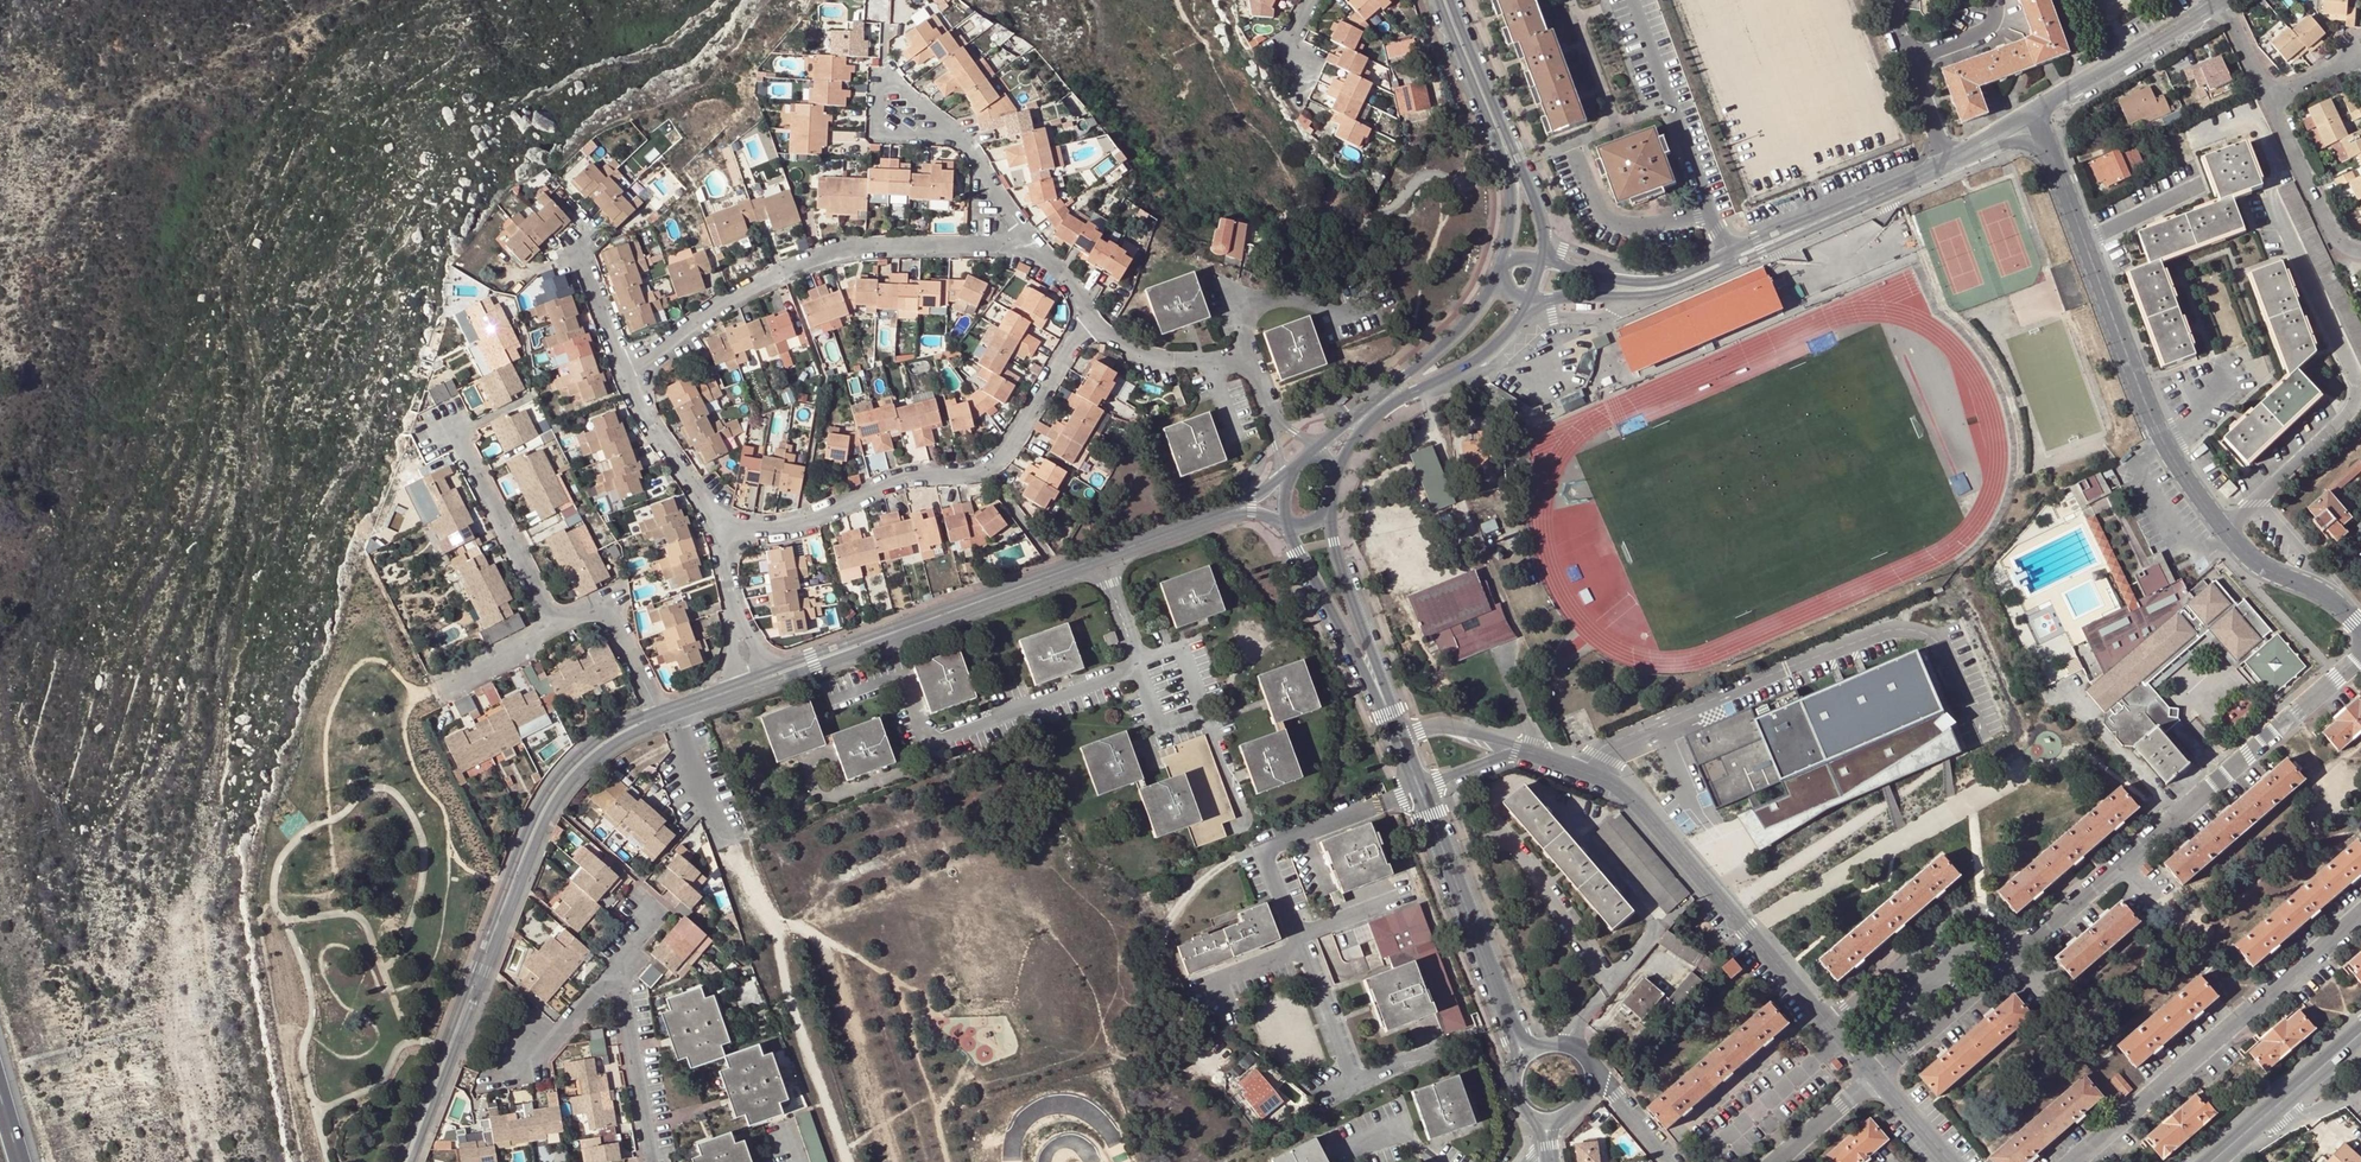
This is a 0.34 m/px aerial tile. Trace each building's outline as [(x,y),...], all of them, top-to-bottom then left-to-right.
[(1271,11),(1276,2),(1277,0),(1249,0),(1253,2),(1252,19),(1273,21),(1275,13),(1271,11)] [(1349,3),(1356,11),(1366,23),(1378,12),(1380,14),(1384,11),(1374,0),(1352,0),(1349,3)] [(1391,0),(1374,0),(1384,11),(1391,5),(1388,2),(1391,0)] [(1515,47),(1520,45),(1526,61),(1531,74),(1543,107),(1548,120),(1554,135),(1588,123),(1554,33),(1549,35),(1536,0),(1505,0),(1499,2),(1505,18),(1509,31),(1515,47)] [(2037,47),(2030,49),(2028,43),(2007,50),(2005,47),(1995,50),(1997,54),(1944,73),(1962,125),(1988,116),(1976,83),(1983,80),(1986,87),(2071,56),(2050,0),(2020,0),(2037,47)] [(2332,14),(2331,19),(2335,19),(2344,20),(2345,6),(2345,0),(2321,0),(2320,13),(2328,13),(2332,14)] [(1499,20),(1505,18),(1499,2),(1493,4),(1499,20)] [(2352,27),(2354,7),(2345,6),(2344,20),(2343,26),(2352,27)] [(1346,48),(1353,52),(1358,42),(1362,34),(1365,36),(1372,29),(1366,23),(1356,11),(1343,23),(1333,19),(1331,23),(1326,31),(1323,37),(1346,48)] [(912,46),(903,53),(909,61),(912,59),(949,32),(936,15),(914,29),(905,36),(912,46)] [(2306,50),(2309,53),(2318,45),(2315,41),(2318,38),(2323,34),(2307,17),(2290,33),(2306,50)] [(981,18),(976,23),(984,32),(993,26),(981,18)] [(1320,28),(1326,31),(1331,23),(1324,19),(1320,28)] [(2281,23),(2263,39),(2269,45),(2287,30),(2281,23)] [(846,57),(866,57),(866,48),(866,42),(861,42),(861,24),(844,24),(844,28),(836,28),(836,31),(834,31),(833,40),(829,40),(829,57),(846,57)] [(2269,45),(2285,63),(2290,58),(2294,55),(2297,58),(2306,50),(2290,33),(2287,30),(2269,45)] [(1510,49),(1515,47),(1509,31),(1504,32),(1510,49)] [(941,63),(961,49),(954,40),(949,32),(912,59),(918,67),(933,56),(940,65),(941,63)] [(968,44),(962,35),(954,40),(961,49),(968,44)] [(1417,53),(1413,40),(1386,48),(1390,60),(1417,53)] [(1365,45),(1358,42),(1353,52),(1360,55),(1365,45)] [(1526,61),(1520,45),(1515,47),(1521,63),(1526,61)] [(1359,78),(1364,69),(1369,60),(1360,55),(1353,52),(1346,48),(1342,57),(1340,60),(1335,58),(1330,55),(1326,62),(1350,73),(1359,78)] [(939,91),(974,66),(961,49),(941,63),(949,73),(933,83),(939,91)] [(839,82),(849,82),(849,76),(849,69),(845,69),(846,57),(829,57),(819,56),(818,66),(813,66),(813,80),(839,82)] [(982,60),(974,66),(986,83),(993,77),(982,60)] [(2208,85),(2210,91),(2231,82),(2223,62),(2217,64),(2213,66),(2212,61),(2192,70),(2199,88),(2208,85)] [(945,99),(960,89),(966,97),(986,83),(974,66),(939,91),(945,99)] [(1367,81),(1371,72),(1364,69),(1359,78),(1367,81)] [(1359,78),(1350,73),(1346,81),(1345,85),(1339,82),(1334,79),(1330,87),(1363,103),(1372,84),(1367,81),(1359,78)] [(1538,110),(1543,107),(1531,74),(1525,76),(1538,110)] [(822,106),(843,107),(843,98),(843,91),(839,91),(839,82),(813,80),(813,89),(808,89),(807,106),(822,106)] [(1398,89),(1396,81),(1391,82),(1393,90),(1395,90),(1400,114),(1428,108),(1422,84),(1398,89)] [(965,98),(972,108),(977,115),(975,116),(976,124),(985,122),(1018,115),(1004,95),(998,99),(986,83),(966,97),(965,98)] [(1337,101),(1335,104),(1332,111),(1336,113),(1354,121),(1363,103),(1330,87),(1326,95),(1332,98),(1337,101)] [(2156,100),(2151,88),(2119,102),(2130,126),(2141,121),(2162,112),(2164,115),(2171,112),(2164,96),(2156,100)] [(2347,91),(2339,94),(2348,113),(2356,110),(2347,91)] [(2315,127),(2316,129),(2338,118),(2330,100),(2308,110),(2310,116),(2315,127)] [(826,123),(826,116),(821,115),(822,106),(807,106),(795,105),(795,114),(790,114),(789,130),(826,132),(826,123)] [(2356,110),(2348,113),(2352,122),(2360,118),(2360,107),(2356,110)] [(1037,112),(1028,114),(1031,124),(1039,122),(1037,112)] [(2164,115),(2162,112),(2141,121),(2142,124),(2164,115)] [(1020,136),(1033,133),(1031,124),(1028,114),(1027,113),(1018,115),(985,122),(988,131),(1007,127),(1009,138),(1020,136)] [(1340,126),(1335,137),(1358,148),(1363,137),(1367,139),(1372,130),(1354,121),(1336,113),(1331,122),(1340,126)] [(2307,131),(2315,127),(2310,116),(2302,120),(2307,131)] [(2338,118),(2316,129),(2325,148),(2331,145),(2340,141),(2347,137),(2338,118)] [(1548,138),(1554,135),(1548,120),(1542,122),(1548,138)] [(2308,132),(2317,151),(2325,148),(2316,129),(2308,132)] [(819,156),(819,148),(825,148),(825,140),(826,132),(789,130),(788,146),(792,146),(792,155),(819,156)] [(1023,147),(1004,152),(1007,160),(1048,150),(1043,130),(1033,133),(1020,136),(1023,147)] [(1599,151),(1602,162),(1608,178),(1619,206),(1631,202),(1664,189),(1676,185),(1665,157),(1659,141),(1655,130),(1599,151)] [(2340,141),(2348,158),(2349,159),(2357,156),(2360,154),(2360,131),(2347,137),(2340,141)] [(1367,139),(1363,137),(1358,148),(1362,149),(1367,139)] [(1665,139),(1659,141),(1665,157),(1671,155),(1665,139)] [(2348,158),(2340,141),(2331,145),(2340,162),(2348,158)] [(594,147),(590,142),(578,152),(581,156),(594,147)] [(2249,143),(2245,144),(2259,181),(2262,179),(2249,143)] [(2164,367),(2196,356),(2192,346),(2181,319),(2174,299),(2164,272),(2161,265),(2160,262),(2244,230),(2233,201),(2232,199),(2250,192),(2262,187),(2259,181),(2245,144),(2204,160),(2218,196),(2219,200),(2220,203),(2194,213),(2175,220),(2148,231),(2138,235),(2150,266),(2129,274),(2164,367)] [(584,159),(596,149),(594,147),(581,156),(584,159)] [(1048,150),(1007,160),(1009,169),(1027,164),(1030,176),(1052,171),(1048,150)] [(2120,151),(2097,161),(2106,181),(2109,188),(2131,178),(2131,176),(2146,170),(2137,150),(2122,156),(2120,151)] [(879,171),(875,171),(868,171),(867,184),(867,196),(888,196),(889,159),(879,159),(879,165),(879,171)] [(909,176),(910,172),(901,172),(897,171),(898,165),(898,160),(889,159),(888,196),(908,197),(909,176)] [(589,166),(570,184),(585,199),(587,197),(615,171),(618,168),(611,160),(596,173),(589,166)] [(2214,198),(2218,196),(2204,160),(2200,161),(2214,198)] [(940,173),(940,161),(931,161),(931,166),(929,202),(938,203),(938,198),(951,199),(952,173),(940,173)] [(940,161),(940,173),(952,173),(953,162),(940,161)] [(2099,184),(2106,181),(2097,161),(2091,164),(2099,184)] [(1603,180),(1608,178),(1602,162),(1597,164),(1603,180)] [(615,171),(622,177),(626,173),(620,166),(618,168),(615,171)] [(931,166),(921,166),(920,170),(920,177),(917,176),(909,176),(908,197),(908,201),(929,202),(931,166)] [(1379,166),(1366,175),(1368,178),(1377,192),(1386,176),(1379,166)] [(1100,174),(1094,168),(1090,171),(1096,178),(1100,174)] [(621,194),(613,186),(619,180),(622,177),(615,171),(587,197),(602,212),(618,197),(621,194)] [(2347,183),(2355,179),(2351,171),(2334,179),(2337,188),(2347,183)] [(2355,179),(2347,183),(2356,202),(2360,200),(2360,176),(2355,179)] [(629,186),(635,181),(632,178),(626,183),(629,186)] [(824,210),(824,215),(831,215),(841,215),(842,178),(824,178),(824,183),(817,183),(816,210),(824,210)] [(850,216),(857,216),(857,212),(866,212),(867,196),(867,184),(859,184),(859,179),(842,178),(841,215),(850,216)] [(1061,178),(1054,180),(1056,188),(1063,186),(1061,178)] [(621,194),(627,188),(619,180),(613,186),(621,194)] [(1058,199),(1056,188),(1054,180),(1031,185),(1033,194),(1035,201),(1036,205),(1040,204),(1058,199)] [(2293,182),(2278,189),(2360,360),(2360,321),(2293,182)] [(552,194),(545,186),(533,198),(540,206),(533,214),(549,230),(551,232),(565,217),(548,199),(552,194)] [(626,205),(635,196),(627,188),(621,194),(618,197),(626,205)] [(1666,195),(1664,189),(1631,202),(1633,208),(1666,195)] [(766,218),(767,220),(771,232),(800,222),(789,192),(762,202),(761,199),(750,203),(755,218),(756,221),(766,218)] [(2250,192),(2232,199),(2233,201),(2252,195),(2250,192)] [(1028,203),(1035,201),(1033,194),(1026,196),(1028,203)] [(643,205),(635,196),(626,205),(618,197),(602,212),(599,215),(615,232),(643,205)] [(1058,199),(1040,204),(1049,217),(1067,204),(1063,198),(1058,199)] [(720,246),(737,241),(747,238),(748,237),(744,225),(743,223),(755,218),(750,203),(749,200),(735,205),(736,208),(710,218),(711,219),(703,222),(708,236),(716,233),(720,246)] [(2194,213),(2220,203),(2219,200),(2193,210),(2194,213)] [(1049,217),(1058,230),(1069,212),(1071,210),(1067,204),(1049,217)] [(667,211),(662,206),(657,212),(661,216),(667,211)] [(510,220),(534,245),(549,230),(533,214),(531,211),(522,221),(514,212),(508,218),(510,220)] [(1091,218),(1089,221),(1098,227),(1104,217),(1095,211),(1091,218)] [(651,225),(661,216),(657,212),(646,221),(651,225)] [(1059,236),(1063,239),(1073,246),(1075,243),(1087,224),(1078,218),(1069,212),(1058,230),(1056,234),(1059,236)] [(1082,212),(1078,218),(1087,224),(1089,221),(1091,218),(1082,212)] [(2146,228),(2148,231),(2175,220),(2174,217),(2146,228)] [(501,224),(504,226),(510,220),(508,218),(501,224)] [(1219,222),(1247,227),(1244,244),(1247,245),(1251,224),(1220,218),(1219,222)] [(510,220),(504,226),(512,235),(503,244),(521,261),(536,247),(534,245),(510,220)] [(1103,235),(1096,230),(1098,227),(1089,221),(1087,224),(1075,243),(1083,249),(1082,251),(1086,254),(1083,259),(1087,262),(1100,240),(1102,237),(1103,235)] [(1223,266),(1239,269),(1244,244),(1247,227),(1219,222),(1217,233),(1214,232),(1210,251),(1211,253),(1213,255),(1215,256),(1217,258),(1219,258),(1222,259),(1224,258),(1223,266)] [(2244,230),(2160,262),(2161,265),(2245,233),(2244,230)] [(1060,245),(1063,239),(1059,236),(1055,242),(1060,245)] [(1100,240),(1108,245),(1110,242),(1102,237),(1100,240)] [(751,248),(747,238),(737,241),(740,252),(751,248)] [(1118,247),(1110,242),(1108,245),(1100,240),(1087,262),(1099,269),(1100,266),(1105,269),(1118,247)] [(626,246),(630,257),(641,253),(637,242),(626,246)] [(608,274),(644,262),(641,253),(630,257),(626,246),(601,255),(608,274)] [(1125,256),(1127,253),(1118,247),(1105,269),(1113,274),(1111,277),(1121,282),(1133,261),(1125,256)] [(678,299),(704,290),(699,276),(698,273),(710,269),(704,253),(692,257),(693,260),(667,269),(669,276),(676,295),(678,299)] [(1135,258),(1127,253),(1125,256),(1133,261),(1135,258)] [(647,271),(646,268),(644,262),(608,274),(615,293),(637,286),(640,285),(636,275),(647,271)] [(1016,273),(1026,279),(1031,269),(1021,263),(1016,273)] [(2268,397),(2253,411),(2232,431),(2224,438),(2246,463),(2321,394),(2298,370),(2317,352),(2315,346),(2304,319),(2297,300),(2286,272),(2283,263),(2252,275),(2287,368),(2289,374),(2290,377),(2268,397)] [(2085,305),(2070,264),(2051,271),(2066,311),(2085,305)] [(1782,310),(1764,268),(1618,331),(1625,347),(1622,348),(1633,374),(1782,310)] [(2167,271),(2164,272),(2174,299),(2177,298),(2167,271)] [(2290,271),(2286,272),(2297,300),(2300,299),(2290,271)] [(973,273),(970,277),(977,281),(979,276),(973,273)] [(888,287),(885,286),(877,286),(876,307),(876,311),(897,312),(898,275),(889,274),(889,280),(888,287)] [(2161,369),(2164,367),(2129,274),(2126,275),(2161,369)] [(918,309),(919,287),(910,287),(907,286),(908,280),(908,275),(898,275),(897,312),(918,312),(918,309)] [(1156,330),(1164,327),(1166,335),(1199,323),(1197,315),(1204,312),(1190,275),(1150,289),(1152,296),(1145,299),(1156,330)] [(2284,369),(2287,368),(2252,275),(2249,276),(2284,369)] [(976,308),(986,286),(977,281),(970,277),(967,276),(964,281),(948,281),(948,302),(954,302),(956,299),(976,308)] [(545,297),(534,301),(536,308),(568,296),(572,295),(566,277),(541,285),(545,297)] [(1784,278),(1772,283),(1775,290),(1787,285),(1784,278)] [(877,281),(868,281),(860,281),(856,281),(855,287),(840,292),(847,312),(855,310),(855,306),(868,307),(876,307),(877,286),(877,281)] [(919,287),(918,309),(929,309),(939,309),(939,307),(948,307),(948,302),(948,281),(939,281),(938,284),(930,284),(919,283),(919,287)] [(622,314),(655,303),(652,294),(641,298),(637,286),(615,293),(612,295),(619,315),(622,314)] [(829,323),(838,319),(849,316),(847,312),(840,292),(832,295),(829,296),(827,290),(826,286),(816,289),(829,323)] [(1022,297),(1026,299),(1032,291),(1027,287),(1022,297)] [(811,303),(808,304),(801,306),(810,329),(829,323),(816,289),(808,291),(809,296),(811,303)] [(1142,292),(1145,299),(1152,296),(1150,289),(1142,292)] [(1042,330),(1046,323),(1043,321),(1047,314),(1054,304),(1032,291),(1026,299),(1021,309),(1024,310),(1020,317),(1030,323),(1042,330)] [(658,297),(656,292),(652,294),(655,303),(665,299),(664,295),(658,297)] [(529,321),(548,315),(551,325),(575,317),(568,296),(536,308),(525,311),(529,321)] [(495,311),(489,298),(464,310),(480,341),(510,326),(501,308),(495,311)] [(630,335),(654,326),(650,315),(662,311),(669,309),(667,304),(665,299),(655,303),(622,314),(630,335)] [(464,310),(460,312),(476,343),(480,341),(464,310)] [(662,311),(650,315),(654,326),(666,322),(662,311)] [(1024,334),(1027,329),(1030,323),(1020,317),(1010,311),(999,330),(1036,351),(1040,343),(1030,338),(1024,334)] [(1207,320),(1204,312),(1197,315),(1199,323),(1207,320)] [(795,338),(785,314),(766,320),(780,357),(787,354),(783,343),(795,338)] [(555,336),(545,340),(548,348),(582,336),(575,317),(551,325),(555,336)] [(2185,317),(2181,319),(2192,346),(2195,345),(2185,317)] [(2308,317),(2304,319),(2315,346),(2318,345),(2308,317)] [(1300,320),(1302,328),(1309,326),(1306,318),(1300,320)] [(841,328),(838,319),(829,323),(832,331),(841,328)] [(766,350),(775,375),(785,372),(780,357),(766,320),(746,328),(754,350),(755,353),(766,350)] [(1260,334),(1275,375),(1283,373),(1285,380),(1317,369),(1315,361),(1321,359),(1309,326),(1302,328),(1300,320),(1260,334)] [(746,366),(742,355),(754,350),(746,328),(745,324),(725,331),(726,335),(739,369),(746,366)] [(520,358),(514,347),(519,344),(510,326),(480,341),(495,370),(511,363),(520,358)] [(1166,335),(1164,327),(1156,330),(1159,338),(1166,335)] [(988,348),(1009,360),(1011,356),(1014,350),(1026,357),(1030,360),(1036,351),(999,330),(988,348)] [(589,356),(593,355),(586,335),(582,336),(548,348),(543,350),(546,359),(564,353),(568,363),(589,356)] [(726,335),(705,343),(707,349),(710,358),(714,368),(726,364),(730,376),(740,372),(739,369),(726,335)] [(1597,348),(1609,343),(1606,336),(1594,341),(1597,348)] [(480,341),(476,343),(491,372),(495,370),(480,341)] [(1019,380),(1003,370),(1009,360),(988,348),(978,365),(986,370),(992,373),(1015,387),(1019,380)] [(701,365),(710,358),(707,349),(705,351),(696,358),(701,365)] [(1022,362),(1026,357),(1014,350),(1011,356),(1022,362)] [(551,381),(552,384),(555,392),(557,391),(596,377),(589,356),(568,363),(565,365),(569,376),(551,381)] [(1324,367),(1321,359),(1315,361),(1317,369),(1324,367)] [(442,360),(432,364),(431,370),(435,372),(445,367),(442,360)] [(511,397),(516,394),(524,390),(511,363),(495,370),(491,372),(481,378),(497,409),(512,400),(511,397)] [(1091,373),(1093,374),(1089,381),(1111,395),(1117,385),(1114,383),(1118,377),(1096,364),(1091,373)] [(665,372),(670,377),(678,370),(674,365),(665,372)] [(1589,379),(1592,373),(1577,367),(1574,373),(1589,379)] [(980,379),(986,383),(992,373),(986,370),(980,379)] [(999,403),(1004,406),(1006,403),(1009,397),(1015,387),(992,373),(986,383),(980,393),(978,392),(973,396),(986,412),(999,403)] [(1285,380),(1283,373),(1275,375),(1278,383),(1285,380)] [(2268,397),(2290,377),(2289,374),(2266,395),(2268,397)] [(584,405),(608,396),(600,375),(596,377),(557,391),(561,400),(579,394),(584,405)] [(497,409),(481,378),(477,380),(493,411),(497,409)] [(709,391),(706,383),(694,389),(689,378),(665,391),(675,409),(709,391)] [(451,379),(428,391),(435,405),(458,393),(451,379)] [(714,379),(706,383),(709,391),(718,387),(714,379)] [(1076,396),(1098,409),(1103,401),(1106,403),(1111,395),(1089,381),(1084,390),(1081,388),(1076,396)] [(555,392),(552,384),(543,387),(545,395),(555,392)] [(718,387),(709,391),(713,400),(722,396),(718,387)] [(1556,408),(1582,396),(1580,390),(1554,401),(1556,408)] [(708,417),(703,405),(713,400),(709,391),(675,409),(684,428),(705,418),(708,417)] [(915,407),(936,401),(933,393),(913,398),(915,407)] [(2323,396),(2321,394),(2246,463),(2249,465),(2323,396)] [(1073,395),(1068,403),(1073,406),(1078,409),(1076,413),(1073,419),(1094,431),(1105,412),(1098,409),(1076,396),(1073,395)] [(947,410),(953,434),(963,431),(971,429),(973,429),(972,423),(986,412),(973,396),(965,401),(966,405),(957,408),(947,410)] [(892,399),(881,401),(883,409),(894,407),(892,399)] [(941,425),(936,401),(915,407),(925,447),(934,445),(930,428),(941,425)] [(947,410),(957,408),(955,401),(945,403),(947,410)] [(893,451),(890,440),(888,433),(900,430),(895,412),(894,407),(883,409),(874,412),(884,453),(893,451)] [(925,447),(915,407),(895,412),(900,430),(901,435),(912,433),(916,450),(925,447)] [(2229,428),(2232,431),(2253,411),(2251,409),(2229,428)] [(524,410),(509,417),(507,413),(493,420),(508,451),(524,442),(537,436),(524,410)] [(859,441),(870,438),(872,444),(875,455),(884,453),(874,412),(853,417),(857,434),(859,441)] [(1114,416),(1105,412),(1094,431),(1102,436),(1114,416)] [(579,448),(622,432),(615,414),(590,422),(594,434),(585,437),(583,434),(575,437),(579,448)] [(1199,417),(1202,425),(1209,422),(1207,415),(1199,417)] [(1161,431),(1175,472),(1182,470),(1185,477),(1217,466),(1214,458),(1221,455),(1209,422),(1202,425),(1199,417),(1161,431)] [(694,446),(719,434),(739,425),(737,419),(725,423),(724,421),(721,422),(720,421),(709,426),(705,418),(684,428),(694,446)] [(1066,429),(1061,426),(1057,423),(1052,430),(1083,449),(1094,431),(1073,419),(1068,426),(1066,429)] [(508,451),(493,420),(488,423),(489,424),(504,452),(508,451)] [(746,432),(747,422),(739,425),(742,434),(746,432)] [(742,434),(739,425),(719,434),(694,446),(704,466),(726,454),(722,444),(742,434)] [(537,436),(524,442),(529,450),(555,438),(551,429),(537,436)] [(828,429),(827,436),(837,438),(839,431),(828,429)] [(900,430),(888,433),(890,440),(901,437),(901,435),(900,430)] [(1052,430),(1047,439),(1052,442),(1057,445),(1055,449),(1051,455),(1072,468),(1083,449),(1052,430)] [(609,460),(629,453),(622,432),(579,448),(582,457),(601,451),(605,461),(609,460)] [(1464,468),(1472,468),(1488,467),(1488,457),(1488,452),(1492,451),(1491,432),(1477,433),(1477,443),(1463,443),(1464,468)] [(837,438),(827,436),(823,460),(844,464),(845,458),(862,454),(861,447),(859,441),(857,434),(848,436),(848,439),(837,438)] [(859,441),(861,447),(872,444),(870,438),(859,441)] [(1455,505),(1430,448),(1412,455),(1436,513),(1455,505)] [(509,460),(525,490),(554,475),(541,449),(526,456),(525,452),(509,460)] [(758,486),(762,464),(750,462),(752,451),(743,449),(736,486),(757,490),(758,486)] [(636,472),(640,471),(633,451),(629,453),(609,460),(613,472),(601,477),(604,484),(636,472)] [(785,456),(785,453),(775,452),(774,462),(762,460),(762,464),(758,486),(779,489),(785,456)] [(1224,463),(1221,455),(1214,458),(1217,466),(1224,463)] [(791,469),(793,458),(785,456),(779,489),(778,493),(800,497),(804,471),(791,469)] [(2328,491),(2309,508),(2316,517),(2312,521),(2322,532),(2326,528),(2336,540),(2345,532),(2341,527),(2351,518),(2331,495),(2360,470),(2360,460),(2360,459),(2326,489),(2328,491)] [(525,490),(509,460),(506,462),(521,492),(525,490)] [(1057,492),(1062,484),(1068,475),(1047,462),(1042,470),(1040,473),(1036,470),(1030,467),(1026,473),(1057,492)] [(449,466),(415,483),(435,520),(463,506),(454,488),(449,491),(443,479),(453,474),(449,466)] [(1185,477),(1182,470),(1175,472),(1178,479),(1185,477)] [(619,501),(643,494),(636,472),(604,484),(594,487),(596,496),(615,490),(619,501)] [(1051,502),(1055,504),(1061,494),(1057,492),(1026,473),(1021,482),(1029,488),(1022,499),(1045,512),(1051,502)] [(2100,474),(2077,484),(2087,502),(2103,494),(2100,490),(2107,486),(2100,474)] [(553,508),(567,501),(554,475),(525,490),(540,520),(555,513),(553,508)] [(858,476),(848,479),(850,489),(860,484),(858,476)] [(2236,488),(2229,480),(2220,489),(2227,497),(2236,488)] [(435,520),(415,483),(412,485),(431,522),(435,520)] [(1070,489),(1062,484),(1057,492),(1061,494),(1065,497),(1070,489)] [(2087,502),(2077,484),(2069,488),(2080,510),(2111,493),(2107,486),(2100,490),(2103,494),(2087,502)] [(521,492),(536,522),(540,520),(525,490),(521,492)] [(650,509),(654,521),(643,525),(646,532),(649,531),(681,520),(674,501),(650,509)] [(962,505),(965,518),(973,516),(975,515),(971,501),(961,504),(962,505)] [(1049,515),(1055,504),(1051,502),(1045,512),(1049,515)] [(563,519),(577,512),(573,503),(559,511),(563,519)] [(962,505),(952,507),(955,518),(944,521),(950,544),(959,542),(971,539),(965,518),(962,505)] [(463,506),(435,520),(450,551),(455,549),(459,556),(463,554),(477,547),(482,544),(478,537),(473,539),(467,527),(472,524),(463,506)] [(975,519),(973,516),(965,518),(971,539),(986,534),(989,539),(1006,526),(992,506),(981,513),(975,519)] [(638,510),(643,525),(654,521),(650,509),(649,507),(638,510)] [(955,518),(952,507),(941,510),(944,521),(955,518)] [(577,512),(563,519),(567,527),(581,520),(577,512)] [(918,546),(912,523),(903,525),(900,526),(898,520),(897,514),(889,516),(898,551),(908,548),(918,546)] [(918,546),(921,555),(928,553),(927,549),(941,545),(934,521),(922,524),(920,514),(911,517),(912,523),(918,546)] [(879,519),(880,524),(882,530),(878,531),(872,533),(873,538),(878,556),(888,553),(898,551),(889,516),(879,519)] [(2141,612),(2142,615),(2149,612),(2147,607),(2174,595),(2172,590),(2142,604),(2140,600),(2137,601),(2094,516),(2086,520),(2128,606),(2132,616),(2141,612)] [(688,540),(691,539),(684,519),(681,520),(649,531),(652,541),(663,538),(667,547),(688,540)] [(435,520),(431,522),(447,553),(450,551),(435,520)] [(593,552),(596,551),(597,550),(583,524),(580,526),(593,552)] [(563,567),(567,565),(593,552),(580,526),(566,533),(563,529),(548,536),(563,567)] [(878,556),(873,538),(864,540),(861,541),(859,536),(858,530),(850,532),(859,568),(879,563),(878,556)] [(850,532),(840,535),(841,540),(843,546),(839,547),(834,548),(841,573),(859,568),(850,532)] [(988,540),(989,539),(986,534),(971,539),(972,547),(973,548),(989,543),(988,540)] [(563,567),(548,536),(544,538),(560,569),(563,567)] [(369,538),(363,552),(365,556),(381,548),(369,538)] [(972,547),(971,539),(959,542),(960,549),(972,547)] [(657,562),(658,565),(660,572),(695,560),(688,540),(667,547),(664,549),(667,559),(657,562)] [(459,556),(450,560),(453,567),(458,565),(473,596),(502,582),(493,564),(488,567),(477,547),(463,554),(459,556)] [(900,559),(910,557),(908,548),(898,551),(900,559)] [(596,551),(593,552),(567,565),(581,596),(596,588),(594,585),(609,577),(596,551)] [(805,569),(803,560),(792,562),(790,551),(764,556),(768,575),(805,569)] [(898,551),(888,553),(890,562),(900,559),(898,551)] [(922,561),(935,558),(934,551),(928,553),(921,555),(922,561)] [(2132,574),(2144,598),(2140,600),(2142,604),(2172,590),(2174,595),(2176,599),(2177,602),(2143,618),(2142,615),(2141,612),(2132,616),(2134,620),(2135,623),(2101,639),(2100,636),(2098,631),(2096,627),(2124,613),(2122,609),(2082,629),(2102,670),(2090,681),(2092,684),(2191,599),(2188,592),(2185,587),(2181,579),(2175,582),(2159,552),(2147,558),(2150,565),(2132,574)] [(695,560),(660,572),(663,579),(664,582),(674,578),(679,590),(702,581),(695,560)] [(964,570),(961,560),(955,562),(957,572),(964,570)] [(473,596),(458,565),(453,567),(470,598),(473,596)] [(563,567),(578,597),(581,596),(567,565),(563,567)] [(660,572),(658,565),(650,568),(652,575),(654,574),(660,572)] [(798,592),(796,581),(807,579),(805,569),(768,575),(772,596),(794,592),(798,592)] [(1173,624),(1180,622),(1183,629),(1216,617),(1213,609),(1220,607),(1207,569),(1167,584),(1169,591),(1161,593),(1173,624)] [(654,574),(657,581),(663,579),(660,572),(654,574)] [(1453,652),(1456,651),(1458,656),(1486,644),(1483,638),(1503,630),(1495,608),(1490,609),(1479,585),(1475,575),(1410,601),(1420,624),(1419,626),(1420,628),(1421,628),(1424,636),(1431,633),(1438,650),(1439,651),(1440,653),(1441,654),(1443,655),(1445,655),(1446,655),(1453,652)] [(2187,765),(2157,729),(2145,714),(2145,708),(2156,699),(2145,686),(2147,684),(2205,634),(2210,630),(2236,661),(2264,637),(2271,631),(2244,600),(2237,606),(2215,580),(2208,587),(2202,580),(2188,592),(2191,599),(2092,684),(2085,691),(2094,701),(2102,711),(2101,723),(2107,731),(2113,731),(2112,737),(2119,745),(2123,745),(2125,748),(2128,746),(2133,746),(2166,783),(2187,765)] [(506,602),(511,599),(502,582),(473,596),(484,618),(480,619),(479,620),(483,629),(512,615),(506,602)] [(1490,609),(1495,608),(1494,607),(1486,582),(1479,585),(1490,609)] [(1159,586),(1161,593),(1169,591),(1167,584),(1159,586)] [(775,617),(810,611),(808,602),(796,604),(794,592),(772,596),(769,597),(772,618),(775,617)] [(473,596),(470,598),(480,619),(484,618),(473,596)] [(2176,599),(2149,612),(2142,615),(2143,618),(2177,602),(2176,599)] [(815,605),(814,601),(808,602),(810,611),(820,609),(822,609),(821,604),(815,605)] [(685,625),(688,624),(681,605),(646,617),(649,626),(661,623),(664,632),(685,625)] [(1494,607),(1495,608),(1503,630),(1483,638),(1486,644),(1458,656),(1456,651),(1453,652),(1458,663),(1516,638),(1508,627),(1504,619),(1501,612),(1499,605),(1494,607)] [(2124,613),(2096,627),(2098,631),(2126,618),(2128,623),(2134,620),(2132,616),(2128,606),(2122,609),(2124,613)] [(1223,614),(1220,607),(1213,609),(1216,617),(1223,614)] [(810,611),(775,617),(779,639),(805,634),(803,623),(814,621),(814,619),(821,617),(820,609),(810,611)] [(512,615),(483,629),(479,632),(480,634),(486,646),(525,626),(517,613),(512,615)] [(2134,620),(2128,623),(2100,636),(2101,639),(2135,623),(2134,620)] [(1183,629),(1180,622),(1173,624),(1175,632),(1183,629)] [(1029,679),(1036,677),(1039,684),(1072,672),(1069,665),(1077,662),(1063,624),(1022,639),(1025,647),(1018,649),(1029,679)] [(664,645),(652,649),(655,658),(692,645),(685,625),(664,632),(660,634),(664,645)] [(2268,643),(2268,642),(2264,637),(2236,661),(2210,630),(2205,634),(2235,670),(2244,663),(2255,676),(2255,673),(2261,667),(2261,662),(2256,656),(2257,652),(2264,646),(2268,646),(2268,643)] [(1114,644),(1110,634),(1100,637),(1103,647),(1114,644)] [(2264,646),(2257,652),(2256,656),(2261,662),(2261,667),(2255,673),(2255,676),(2261,684),(2265,683),(2264,687),(2271,694),(2274,695),(2282,688),(2282,685),(2285,685),(2293,679),(2293,675),(2296,676),(2304,669),(2304,666),(2297,658),(2294,658),(2295,655),(2288,647),(2285,647),(2285,644),(2279,637),(2275,636),(2268,642),(2268,643),(2268,646),(2264,646)] [(1015,642),(1018,649),(1025,647),(1022,639),(1015,642)] [(619,671),(604,642),(586,651),(589,655),(577,661),(589,686),(619,671)] [(570,648),(574,657),(584,652),(579,643),(570,648)] [(678,674),(702,665),(695,644),(692,645),(655,658),(653,659),(656,669),(674,663),(678,674)] [(949,654),(951,661),(959,658),(956,651),(949,654)] [(1951,730),(1917,652),(1866,673),(1864,667),(1857,670),(1859,676),(1844,682),(1842,677),(1835,680),(1837,685),(1800,702),(1795,690),(1731,718),(1733,723),(1708,733),(1710,737),(1706,739),(1702,730),(1685,738),(1716,810),(1748,796),(1754,809),(1751,811),(1765,832),(1844,798),(1893,767),(1894,767),(1895,767),(1915,759),(1916,758),(1916,757),(1917,757),(1917,756),(1916,755),(1915,753),(1951,730)] [(928,715),(967,701),(964,694),(971,691),(959,658),(951,661),(949,654),(911,667),(928,715)] [(589,686),(577,661),(574,657),(556,666),(559,671),(539,681),(551,705),(553,708),(560,704),(558,701),(589,686)] [(1079,670),(1077,662),(1069,665),(1072,672),(1079,670)] [(1292,665),(1294,672),(1301,669),(1299,662),(1292,665)] [(1316,710),(1301,669),(1294,672),(1292,665),(1260,676),(1263,683),(1256,685),(1268,719),(1275,716),(1278,724),(1316,710)] [(621,675),(619,671),(589,686),(591,690),(621,675)] [(1254,678),(1256,685),(1263,683),(1260,676),(1254,678)] [(1039,684),(1036,677),(1029,679),(1031,687),(1039,684)] [(501,701),(490,681),(481,686),(484,692),(491,706),(501,701)] [(519,692),(501,701),(504,709),(515,729),(546,715),(543,709),(551,705),(539,681),(531,685),(533,690),(521,696),(519,692)] [(2147,684),(2145,686),(2156,699),(2145,708),(2145,714),(2157,729),(2159,727),(2166,734),(2172,730),(2196,758),(2203,751),(2205,750),(2177,719),(2168,718),(2169,708),(2147,684)] [(484,692),(481,686),(474,689),(476,693),(477,695),(484,692)] [(558,701),(560,704),(591,690),(589,686),(558,701)] [(974,699),(971,691),(964,694),(967,701),(974,699)] [(479,717),(468,695),(461,699),(467,712),(472,721),(479,717)] [(2359,700),(2356,697),(2332,718),(2334,721),(2322,732),(2338,749),(2360,729),(2360,698),(2359,700)] [(467,712),(461,699),(453,703),(454,704),(460,716),(467,712)] [(772,758),(780,755),(782,763),(815,750),(813,743),(821,740),(807,702),(766,717),(769,724),(760,727),(772,758)] [(543,709),(546,715),(554,711),(553,708),(551,705),(543,709)] [(597,706),(589,710),(596,724),(603,720),(597,706)] [(2178,709),(2169,708),(2168,718),(2177,719),(2178,709)] [(488,724),(476,730),(488,753),(519,738),(517,733),(515,729),(504,709),(486,718),(488,724)] [(517,733),(548,718),(546,715),(515,729),(517,733)] [(1278,724),(1275,716),(1268,719),(1271,727),(1278,724)] [(758,720),(760,727),(769,724),(766,717),(758,720)] [(486,718),(473,724),(476,730),(488,724),(486,718)] [(1731,718),(1702,730),(1706,739),(1710,737),(1708,733),(1733,723),(1731,718)] [(842,776),(850,773),(852,780),(886,768),(883,760),(891,758),(876,720),(836,735),(838,742),(830,745),(842,776)] [(488,753),(476,730),(464,735),(461,730),(442,739),(458,769),(488,753)] [(1765,832),(1751,811),(1745,813),(1767,847),(1827,809),(1960,752),(1951,730),(1915,753),(1916,755),(1917,756),(1917,757),(1916,757),(1916,758),(1915,759),(1895,767),(1894,767),(1893,767),(1844,798),(1765,832)] [(1274,734),(1277,741),(1284,739),(1281,731),(1274,734)] [(1119,735),(1121,743),(1128,740),(1125,733),(1119,735)] [(1299,779),(1284,739),(1277,741),(1274,734),(1243,746),(1246,753),(1239,755),(1251,789),(1258,786),(1261,793),(1299,779)] [(828,738),(830,745),(838,742),(836,735),(828,738)] [(1079,750),(1093,790),(1102,787),(1104,794),(1135,783),(1132,776),(1139,773),(1128,740),(1121,743),(1119,735),(1079,750)] [(2218,735),(2212,741),(2221,750),(2227,745),(2218,735)] [(1174,748),(1177,754),(1164,759),(1171,779),(1138,791),(1153,833),(1160,830),(1163,837),(1188,828),(1195,848),(1227,837),(1223,825),(1236,820),(1206,737),(1174,748)] [(490,757),(521,742),(519,738),(488,753),(490,757)] [(823,748),(821,740),(813,743),(815,750),(823,748)] [(1236,748),(1239,755),(1246,753),(1243,746),(1236,748)] [(458,769),(460,773),(490,757),(488,753),(458,769)] [(782,763),(780,755),(772,758),(774,766),(782,763)] [(2178,848),(2179,850),(2163,865),(2181,885),(2304,778),(2286,757),(2269,772),(2268,771),(2259,778),(2260,780),(2229,807),(2227,805),(2218,813),(2220,815),(2188,842),(2187,840),(2178,848)] [(893,765),(891,758),(883,760),(886,768),(893,765)] [(647,779),(656,768),(649,765),(641,773),(647,779)] [(458,769),(449,773),(456,787),(465,783),(460,773),(458,769)] [(535,783),(541,780),(537,773),(531,776),(535,783)] [(852,780),(850,773),(842,776),(845,783),(852,780)] [(1142,781),(1139,773),(1132,776),(1135,783),(1142,781)] [(606,812),(619,823),(637,803),(624,792),(627,788),(611,774),(590,799),(606,812)] [(1261,793),(1258,786),(1251,789),(1253,796),(1261,793)] [(1104,794),(1102,787),(1093,790),(1096,797),(1104,794)] [(2120,787),(1997,893),(2015,914),(2032,900),(2033,902),(2043,894),(2041,891),(2072,865),(2074,866),(2082,859),(2080,857),(2113,830),(2114,832),(2123,824),(2121,822),(2138,808),(2120,787)] [(637,803),(640,799),(627,788),(624,792),(637,803)] [(1633,913),(1523,788),(1502,806),(1611,932),(1633,913)] [(650,814),(653,810),(640,799),(637,803),(650,814)] [(663,799),(657,806),(662,810),(667,804),(663,799)] [(650,814),(637,803),(619,823),(632,834),(650,814)] [(663,825),(666,821),(653,810),(650,814),(663,825)] [(606,812),(604,815),(616,826),(619,823),(606,812)] [(663,825),(650,814),(632,834),(644,845),(663,825)] [(629,837),(632,834),(619,823),(616,826),(629,837)] [(657,856),(676,836),(663,825),(644,845),(657,856)] [(1341,895),(1391,876),(1387,866),(1382,868),(1369,835),(1372,835),(1370,829),(1368,825),(1318,843),(1322,854),(1327,852),(1338,883),(1337,884),(1340,891),(1341,895)] [(1369,835),(1382,868),(1387,866),(1372,828),(1370,829),(1372,835),(1369,835)] [(1163,837),(1160,830),(1153,833),(1155,840),(1163,837)] [(632,834),(629,837),(642,848),(644,845),(632,834)] [(2357,840),(2234,946),(2252,966),(2268,953),(2270,955),(2279,947),(2277,945),(2309,917),(2311,920),(2320,912),(2318,909),(2349,882),(2351,884),(2360,876),(2359,874),(2360,872),(2360,844),(2357,840)] [(680,853),(669,866),(673,871),(689,884),(700,872),(692,864),(698,857),(683,844),(677,850),(680,853)] [(642,848),(654,859),(657,856),(644,845),(642,848)] [(1337,892),(1340,891),(1337,884),(1338,883),(1327,852),(1322,854),(1337,892)] [(626,870),(615,860),(609,867),(593,853),(581,866),(587,872),(607,889),(619,875),(620,877),(626,870)] [(1942,891),(1959,876),(1941,856),(1818,962),(1836,982),(1852,968),(1854,970),(1863,962),(1861,960),(1892,934),(1894,936),(1903,927),(1902,926),(1933,898),(1935,900),(1943,893),(1942,891)] [(2145,874),(2152,868),(2146,861),(2139,867),(2145,874)] [(587,872),(581,866),(570,879),(573,882),(576,884),(587,872)] [(681,900),(676,906),(686,916),(688,917),(694,911),(691,907),(702,896),(692,887),(689,884),(673,871),(662,883),(667,888),(681,900)] [(576,884),(596,901),(607,889),(587,872),(576,884)] [(692,887),(703,874),(700,872),(689,884),(692,887)] [(564,901),(555,911),(575,928),(598,903),(596,901),(576,884),(573,882),(559,897),(564,901)] [(1341,895),(1340,891),(1337,892),(1329,895),(1334,906),(1344,902),(1341,895)] [(2061,949),(2062,951),(2054,958),(2072,979),(2138,921),(2121,901),(2111,909),(2109,907),(2100,915),(2102,917),(2071,943),(2069,941),(2061,949)] [(598,903),(575,928),(579,932),(602,907),(598,903)] [(1238,915),(1241,923),(1208,936),(1193,942),(1177,948),(1189,976),(1197,972),(1196,970),(1232,955),(1233,958),(1239,956),(1238,953),(1261,944),(1262,946),(1277,940),(1272,929),(1274,928),(1264,904),(1238,915)] [(1463,1028),(1416,906),(1364,925),(1378,961),(1384,958),(1389,972),(1412,963),(1432,1015),(1431,1015),(1439,1037),(1463,1028)] [(688,917),(686,916),(674,928),(695,947),(707,934),(688,917)] [(559,941),(568,930),(565,928),(556,938),(559,941)] [(684,959),(695,947),(674,928),(663,941),(684,959)] [(565,974),(588,948),(568,930),(559,941),(556,938),(554,937),(540,953),(565,974)] [(522,937),(515,931),(512,938),(521,942),(522,937)] [(1694,969),(1695,968),(1703,956),(1665,932),(1654,944),(1694,969)] [(1191,939),(1193,942),(1208,936),(1207,933),(1191,939)] [(699,950),(711,937),(707,934),(695,947),(699,950)] [(673,971),(684,959),(663,941),(652,953),(654,955),(657,958),(652,964),(663,975),(663,974),(668,978),(674,972),(673,971)] [(1261,944),(1238,953),(1239,956),(1262,946),(1261,944)] [(684,959),(688,962),(699,950),(695,947),(684,959)] [(565,974),(568,977),(591,951),(588,948),(565,974)] [(523,964),(527,967),(540,953),(536,949),(523,964)] [(2348,961),(2357,972),(2354,975),(2360,983),(2360,950),(2348,961)] [(543,999),(565,974),(540,953),(527,967),(532,971),(522,983),(517,989),(525,996),(536,1006),(543,999)] [(1990,960),(1984,953),(1976,960),(1982,967),(1990,960)] [(1232,955),(1196,970),(1197,972),(1233,958),(1232,955)] [(1717,965),(1703,956),(1695,968),(1708,975),(1717,965)] [(688,962),(684,959),(673,971),(674,972),(681,978),(692,966),(688,962)] [(1730,962),(1720,970),(1729,979),(1738,971),(1730,962)] [(1381,1022),(1379,1023),(1381,1029),(1383,1034),(1431,1015),(1432,1015),(1412,963),(1389,972),(1360,983),(1364,992),(1369,990),(1381,1022)] [(650,985),(652,987),(663,975),(652,964),(640,977),(650,985)] [(1702,983),(1690,973),(1667,1000),(1679,1010),(1702,983)] [(565,974),(543,999),(546,1002),(568,977),(565,974)] [(2217,997),(2199,976),(2117,1046),(2135,1068),(2151,1054),(2153,1056),(2162,1048),(2160,1046),(2191,1019),(2192,1021),(2202,1013),(2200,1011),(2217,997)] [(1670,1020),(1679,1010),(1667,1000),(1643,980),(1619,1008),(1628,1016),(1630,1013),(1640,1021),(1653,1006),(1670,1020)] [(725,1056),(721,1045),(727,1043),(710,995),(704,997),(701,987),(667,999),(671,1010),(666,1012),(682,1059),(687,1057),(692,1068),(725,1056)] [(1381,1022),(1369,990),(1364,992),(1378,1030),(1381,1029),(1379,1023),(1381,1022)] [(710,995),(727,1043),(730,1041),(713,994),(710,995)] [(1936,1057),(1938,1059),(1917,1077),(1935,1097),(2031,1015),(2012,994),(1993,1011),(1991,1009),(1982,1017),(1984,1019),(1946,1052),(1944,1049),(1936,1057)] [(1786,1026),(1769,1005),(1646,1110),(1664,1132),(1680,1118),(1682,1120),(1691,1111),(1689,1109),(1721,1082),(1722,1084),(1732,1076),(1730,1074),(1761,1048),(1762,1050),(1772,1041),(1770,1040),(1786,1026)] [(2258,1038),(2261,1041),(2249,1052),(2264,1070),(2313,1027),(2297,1009),(2285,1020),(2282,1017),(2258,1038)] [(666,1012),(662,1013),(678,1060),(682,1059),(666,1012)] [(591,1030),(592,1040),(604,1038),(603,1028),(591,1030)] [(606,1046),(604,1038),(592,1040),(589,1041),(590,1048),(606,1046)] [(759,1045),(725,1056),(729,1067),(724,1069),(741,1116),(746,1114),(749,1125),(783,1114),(780,1103),(784,1101),(767,1053),(763,1054),(759,1045)] [(584,1094),(600,1092),(609,1091),(606,1073),(601,1074),(598,1057),(603,1056),(605,1065),(610,1064),(608,1055),(607,1056),(606,1046),(590,1048),(592,1058),(566,1062),(569,1080),(582,1079),(584,1094)] [(767,1053),(784,1101),(789,1099),(772,1052),(767,1053)] [(1233,1068),(1238,1076),(1254,1065),(1249,1057),(1233,1068)] [(1838,1071),(1843,1066),(1836,1058),(1830,1063),(1838,1071)] [(720,1071),(736,1118),(741,1116),(724,1069),(720,1071)] [(1259,1120),(1269,1112),(1265,1106),(1275,1098),(1253,1071),(1235,1084),(1244,1095),(1241,1098),(1259,1120)] [(2084,1076),(1989,1158),(1993,1161),(2025,1161),(2026,1161),(2031,1161),(2037,1157),(2035,1155),(2073,1121),(2075,1124),(2084,1116),(2082,1114),(2102,1097),(2084,1076)] [(1448,1080),(1450,1088),(1457,1086),(1455,1078),(1448,1080)] [(1409,1094),(1423,1135),(1430,1132),(1433,1139),(1465,1128),(1462,1120),(1469,1118),(1457,1086),(1450,1088),(1448,1080),(1409,1094)] [(2125,1083),(2117,1089),(2123,1097),(2131,1090),(2125,1083)] [(543,1115),(535,1117),(534,1110),(533,1103),(523,1104),(529,1141),(547,1138),(547,1133),(563,1130),(556,1091),(548,1092),(550,1108),(542,1109),(543,1115)] [(611,1100),(609,1091),(600,1092),(601,1102),(611,1100)] [(600,1136),(616,1133),(612,1107),(603,1109),(601,1102),(600,1092),(584,1094),(571,1096),(574,1114),(587,1112),(591,1129),(600,1128),(600,1136)] [(2204,1105),(2194,1094),(2145,1135),(2155,1147),(2153,1149),(2161,1158),(2215,1112),(2207,1102),(2204,1105)] [(1279,1103),(1275,1098),(1265,1106),(1269,1112),(1279,1103)] [(512,1139),(512,1143),(529,1141),(523,1104),(515,1105),(517,1120),(509,1121),(508,1115),(499,1117),(496,1101),(488,1103),(492,1131),(494,1142),(512,1139)] [(811,1110),(796,1116),(811,1161),(828,1161),(811,1110)] [(1471,1126),(1469,1118),(1462,1120),(1465,1128),(1471,1126)] [(1869,1119),(1820,1161),(1866,1161),(1869,1160),(1867,1157),(1886,1140),(1869,1119)] [(485,1140),(486,1147),(477,1148),(476,1142),(467,1143),(466,1136),(464,1128),(456,1130),(462,1161),(497,1161),(494,1142),(492,1131),(484,1132),(484,1133),(485,1140)] [(739,1142),(735,1143),(731,1132),(698,1144),(701,1155),(696,1156),(698,1161),(746,1161),(739,1142)] [(1433,1139),(1430,1132),(1423,1135),(1426,1141),(1433,1139)] [(485,1140),(484,1133),(466,1136),(467,1143),(476,1142),(485,1140)] [(593,1161),(605,1161),(621,1159),(618,1142),(616,1133),(600,1136),(585,1138),(586,1147),(590,1146),(593,1161)] [(746,1161),(752,1161),(744,1140),(739,1142),(746,1161)] [(1306,1144),(1310,1151),(1317,1148),(1313,1140),(1306,1144)] [(434,1149),(452,1149),(451,1141),(437,1141),(434,1149)] [(1317,1148),(1310,1151),(1306,1144),(1270,1161),(1324,1161),(1317,1148)] [(1595,1144),(1575,1147),(1577,1161),(1597,1161),(1595,1144)] [(2343,1144),(2327,1161),(2360,1161),(2343,1144)] [(584,1161),(593,1161),(590,1146),(586,1147),(581,1148),(584,1161)]
